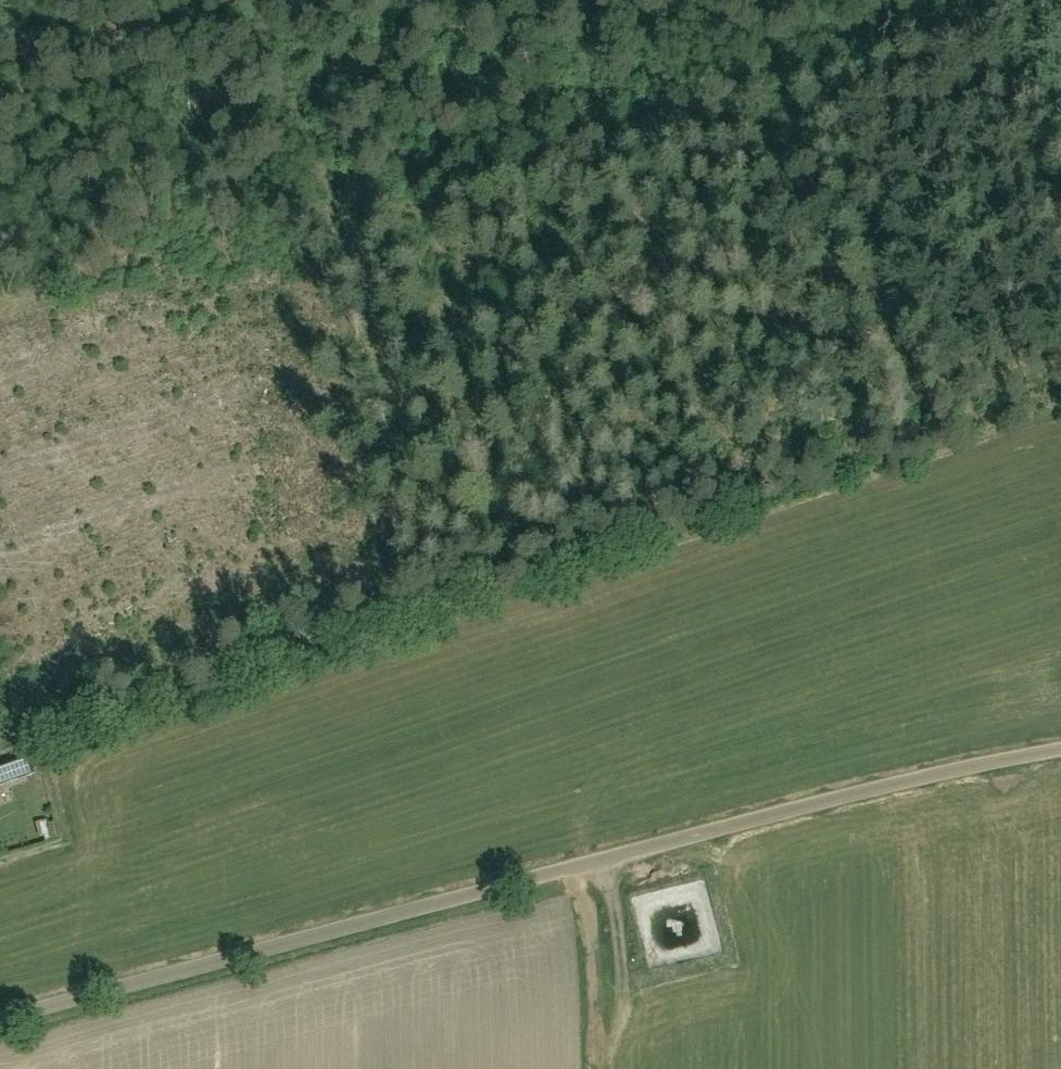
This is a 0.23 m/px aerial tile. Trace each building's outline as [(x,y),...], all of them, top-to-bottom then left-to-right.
[(45,836),(47,843),(61,840),(56,823),(48,825),(47,821),(36,823),(40,838),(45,836)]
